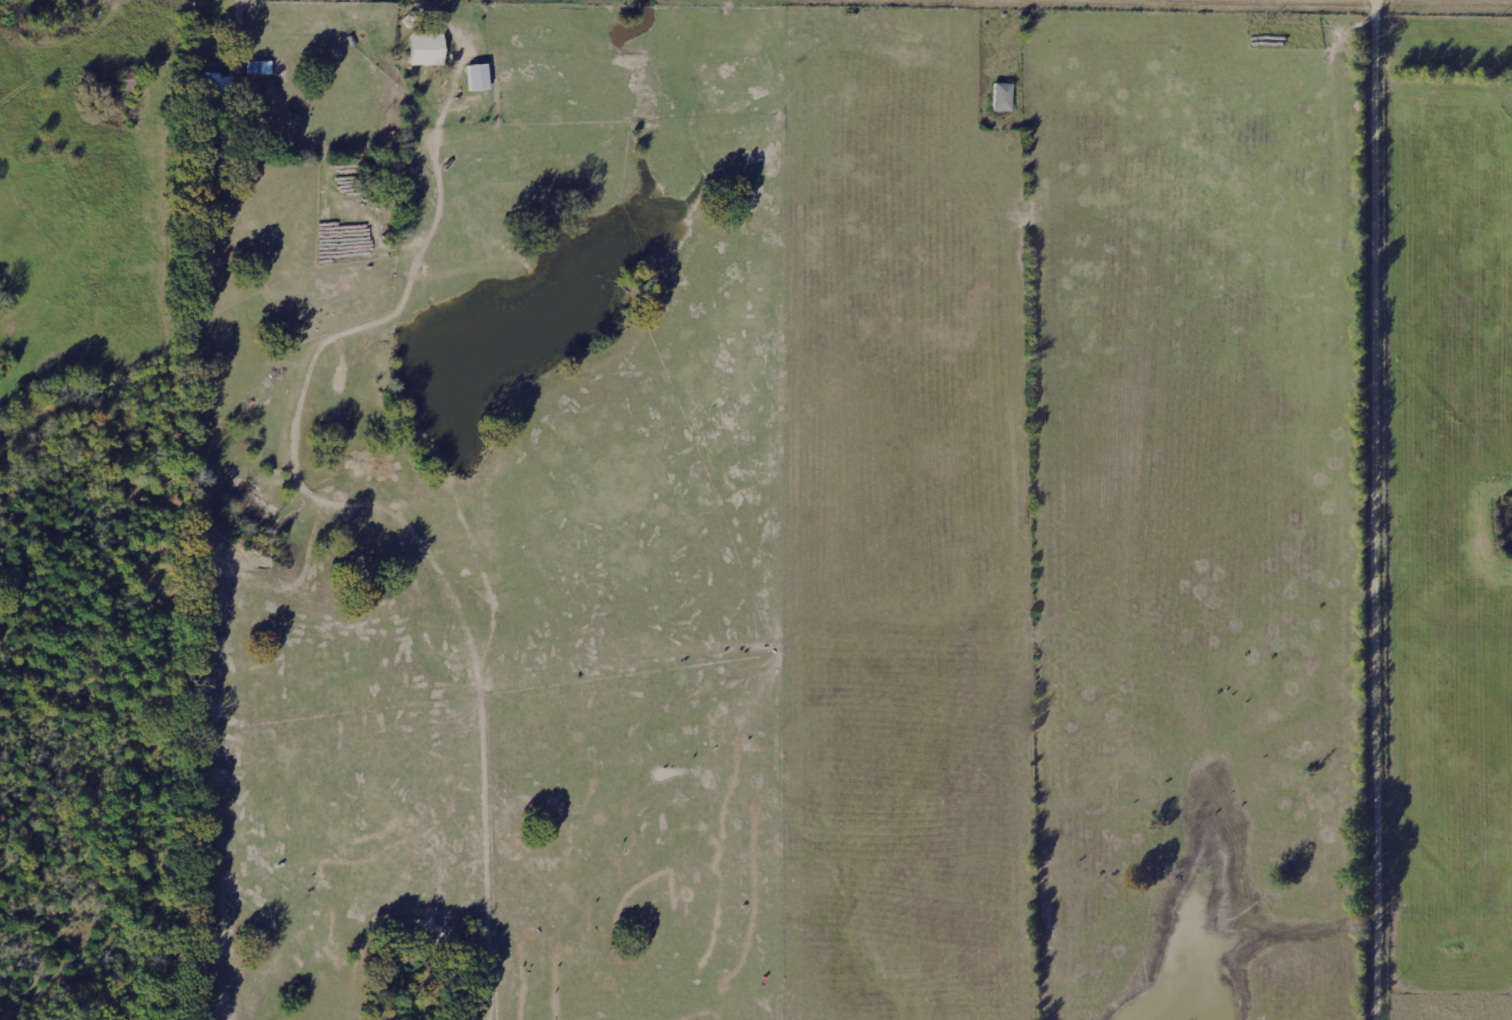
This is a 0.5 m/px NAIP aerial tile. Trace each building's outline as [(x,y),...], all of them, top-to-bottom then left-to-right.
[(463,65),(464,91),(485,89),(483,64),(463,65)] [(990,111),(1007,112),(1007,84),(990,84),(990,111)]
